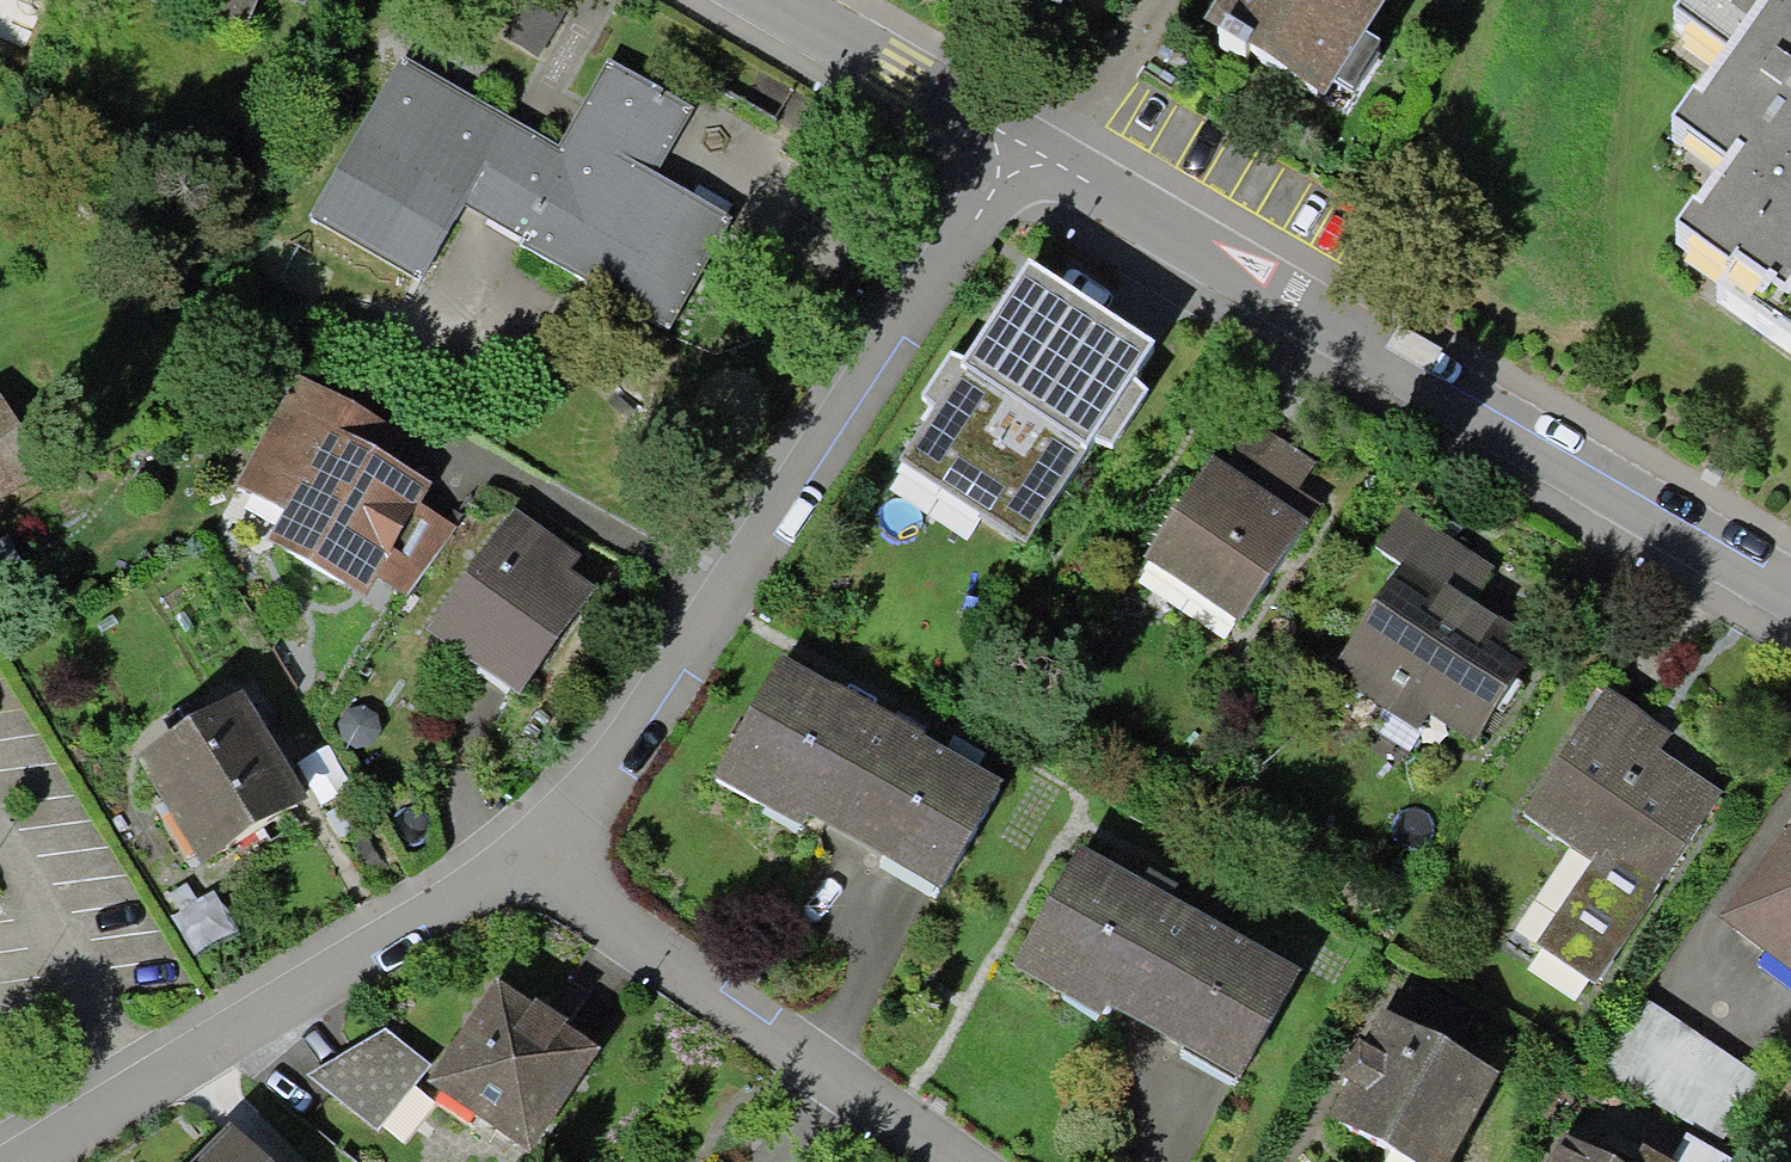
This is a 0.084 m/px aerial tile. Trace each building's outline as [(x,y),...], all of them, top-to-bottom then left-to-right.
[(247,10),(252,0),(224,0),(247,10)] [(1325,99),(1386,0),(1228,0),(1210,28),(1325,99)] [(1682,2),(1728,34),(1679,103),(1733,140),(1680,217),(1755,269),(1736,297),(1790,336),(1790,0),(1684,0),(1682,2)] [(463,208),(670,319),(735,207),(657,161),(690,101),(609,56),(562,135),(403,48),(314,210),(423,274),(463,208)] [(1027,536),(1152,344),(1027,263),(902,455),(1027,536)] [(412,590),(458,518),(421,494),(430,473),(385,447),(399,424),(296,369),(240,480),(290,500),(265,536),(361,585),(377,567),(412,590)] [(42,460),(0,396),(0,487),(42,460)] [(1225,444),(1301,490),(1321,455),(1245,410),(1225,444)] [(1233,608),(1298,513),(1209,451),(1143,546),(1233,608)] [(514,681),(592,574),(569,557),(575,549),(516,506),(432,622),(514,681)] [(1472,728),(1534,633),(1473,594),(1492,565),(1402,507),(1380,541),(1403,556),(1332,666),(1418,722),(1431,701),(1472,728)] [(927,880),(988,773),(772,651),(711,758),(927,880)] [(1531,929),(1595,971),(1720,781),(1658,741),(1668,726),(1607,686),(1527,809),(1585,847),(1531,929)] [(187,847),(286,787),(229,692),(129,752),(187,847)] [(1724,929),(1790,978),(1790,839),(1724,929)] [(1225,1069),(1286,963),(1073,842),(1012,949),(1225,1069)] [(498,991),(430,1091),(531,1160),(600,1061),(562,1035),(565,1031),(533,1009),(530,1014),(498,991)] [(1430,1160),(1490,1060),(1379,994),(1319,1095),(1430,1160)] [(1638,996),(1582,1076),(1706,1161),(1709,1161),(1763,1084),(1638,996)] [(378,1134),(430,1069),(386,1032),(308,1078),(378,1134)] [(220,1120),(179,1161),(263,1161),(220,1120)] [(1568,1142),(1557,1161),(1602,1161),(1568,1142)]
